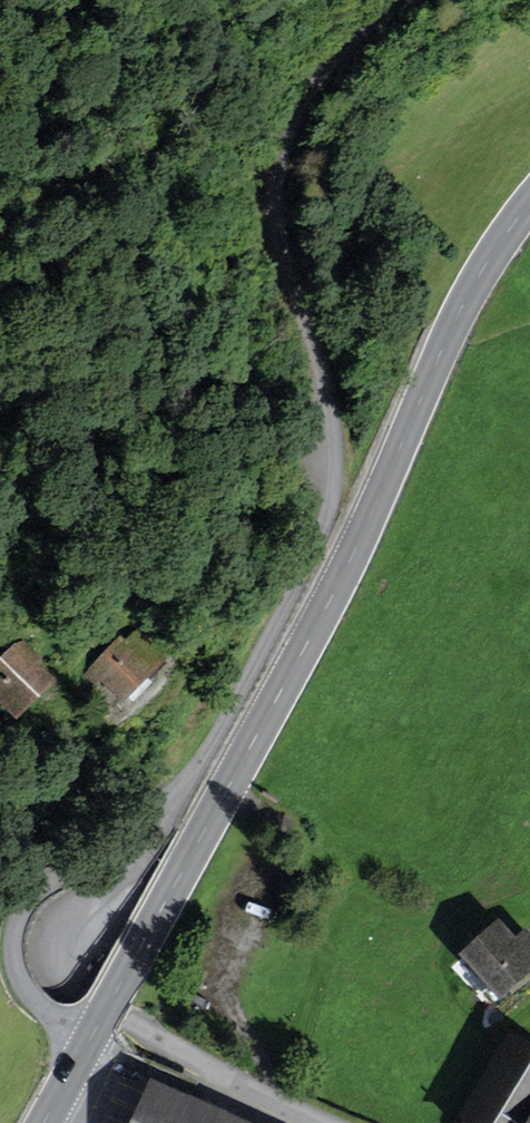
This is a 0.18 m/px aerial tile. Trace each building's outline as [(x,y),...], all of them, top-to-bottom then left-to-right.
[(94,683),(98,678),(120,699),(160,658),(133,630),(121,642),(116,638),(83,672),(94,683)] [(12,715),(44,684),(25,665),(34,656),(19,641),(10,650),(8,648),(0,656),(0,703),(12,715)] [(463,957),(499,997),(529,970),(529,939),(525,934),(514,944),(498,925),(463,957)] [(510,1040),(460,1122),(529,1122),(529,1052),(510,1040)] [(157,1091),(143,1122),(231,1122),(157,1091)]
